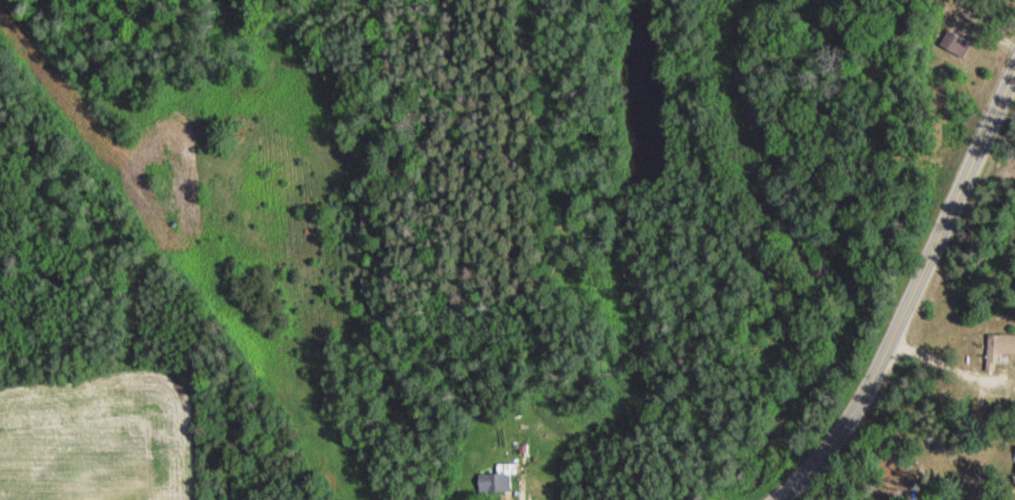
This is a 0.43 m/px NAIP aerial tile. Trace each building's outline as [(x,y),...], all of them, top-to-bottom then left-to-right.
[(971,44),(948,29),(938,44),(962,59),(971,44)] [(1001,335),(986,335),(986,373),(995,373),(995,364),(1001,364),(1001,335)] [(510,465),(495,465),(495,475),(476,475),(476,493),(511,492),(510,465)]
